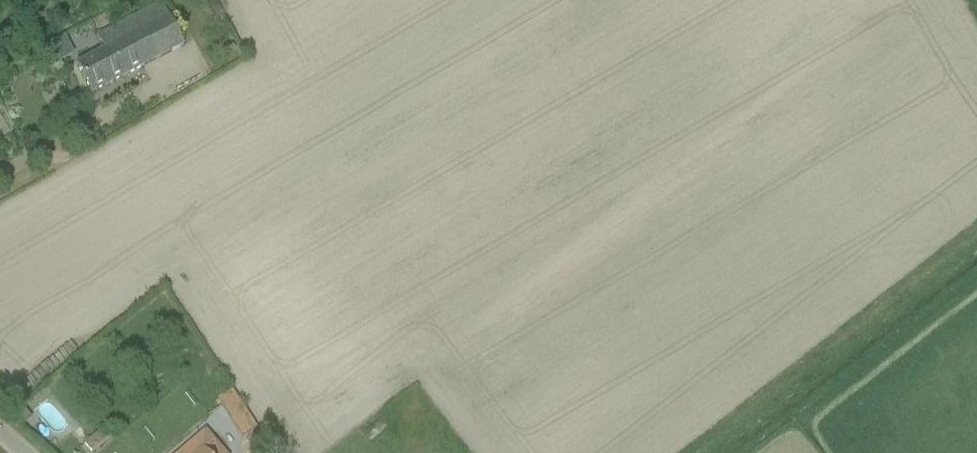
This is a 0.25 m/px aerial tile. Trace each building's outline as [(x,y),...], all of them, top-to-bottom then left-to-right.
[(77,63),(91,94),(183,47),(160,0),(96,33),(104,49),(77,63)] [(256,430),(252,423),(232,391),(218,400),(238,432),(243,439),(256,430)] [(205,431),(180,452),(224,452),(205,431)]
